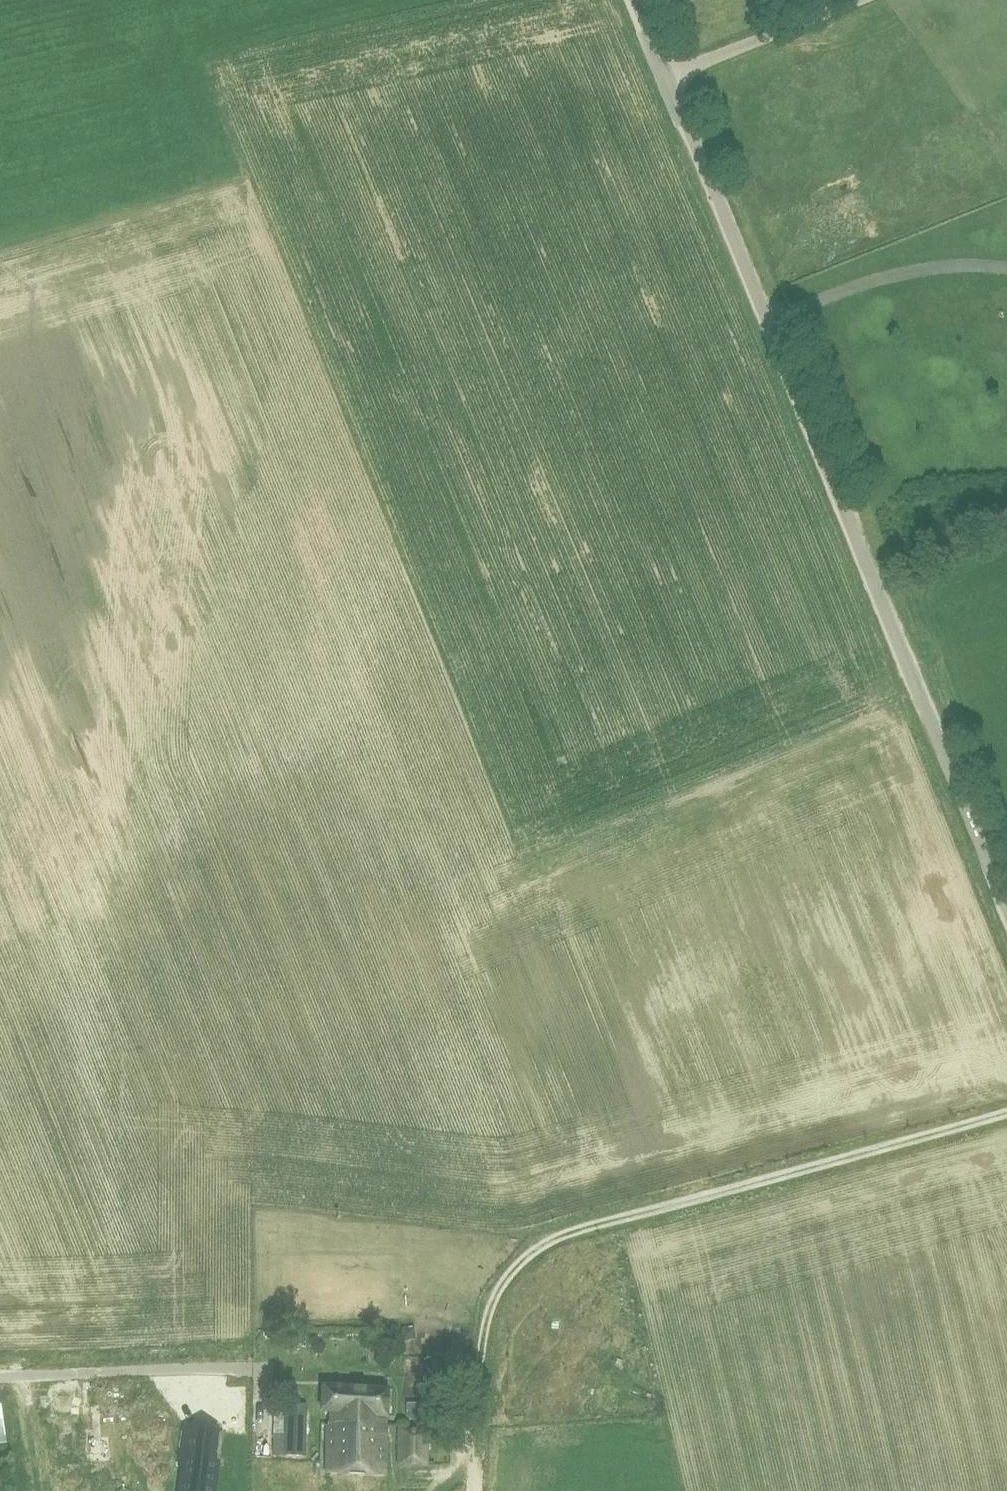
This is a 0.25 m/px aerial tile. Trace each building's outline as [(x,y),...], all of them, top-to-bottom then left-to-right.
[(415,1338),(414,1328),(414,1326),(403,1327),(402,1327),(403,1339),(415,1338)] [(318,1408),(317,1423),(327,1423),(327,1432),(328,1432),(328,1472),(384,1471),(384,1415),(385,1415),(387,1388),(322,1384),(321,1409),(318,1408)] [(236,1389),(190,1390),(191,1421),(237,1420),(236,1389)] [(420,1401),(406,1401),(406,1425),(420,1425),(420,1401)] [(284,1402),(282,1454),(305,1455),(307,1403),(284,1402)] [(183,1427),(179,1456),(184,1457),(179,1490),(213,1490),(217,1460),(208,1459),(211,1431),(183,1427)] [(397,1427),(396,1466),(428,1466),(428,1427),(397,1427)] [(109,1438),(89,1438),(91,1474),(111,1474),(109,1438)]
